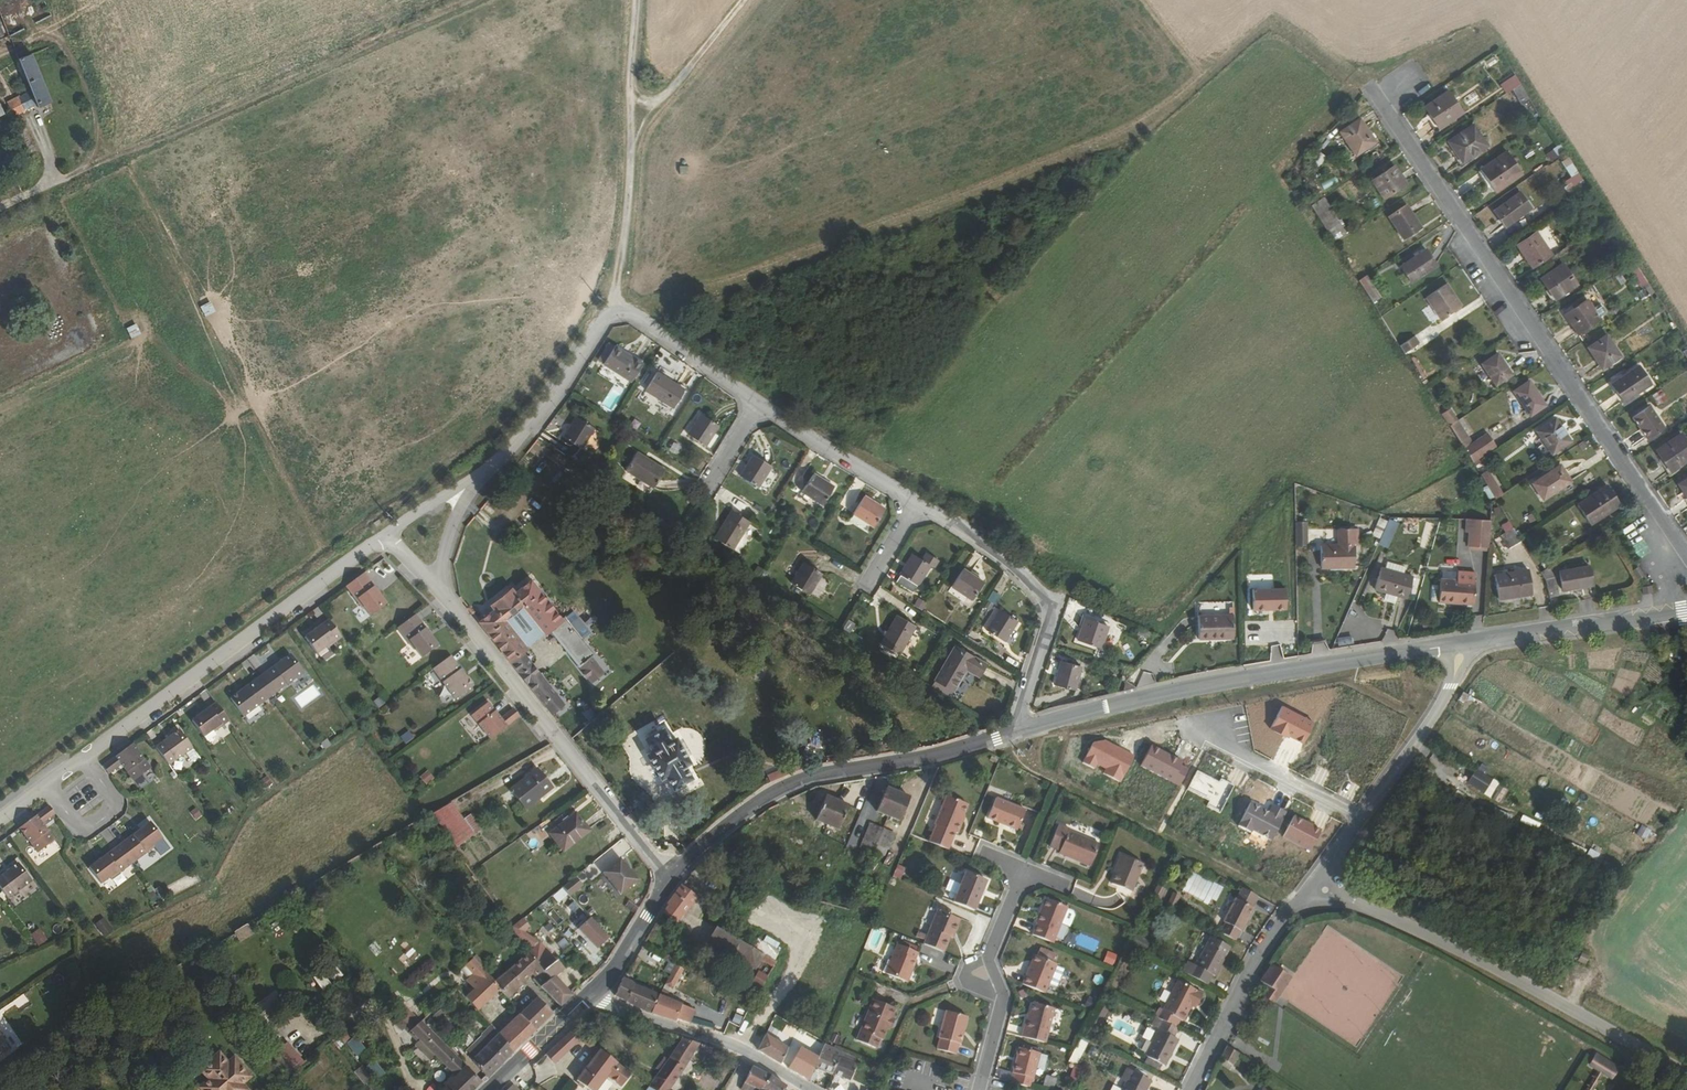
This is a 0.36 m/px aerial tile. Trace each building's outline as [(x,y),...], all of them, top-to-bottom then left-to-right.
[(8,34),(0,14),(0,38),(8,34)] [(23,44),(12,48),(25,81),(16,85),(20,95),(22,101),(32,96),(33,99),(44,95),(23,44)] [(1520,84),(1515,75),(1500,85),(1506,94),(1512,90),(1520,84)] [(1520,84),(1512,90),(1521,105),(1530,100),(1520,84)] [(1462,113),(1448,92),(1424,107),(1439,129),(1462,113)] [(1356,156),(1376,143),(1360,119),(1340,132),(1356,156)] [(1487,146),(1473,125),(1448,142),(1462,163),(1487,146)] [(1553,150),(1557,157),(1564,152),(1560,146),(1553,150)] [(1547,155),(1551,161),(1557,157),(1553,150),(1547,155)] [(1522,174),(1507,152),(1480,170),(1495,192),(1522,174)] [(1565,181),(1575,197),(1588,188),(1568,158),(1561,162),(1571,177),(1565,181)] [(1406,184),(1394,166),(1371,181),(1383,199),(1406,184)] [(1505,227),(1532,208),(1520,192),(1493,211),(1505,227)] [(1311,206),(1329,235),(1342,228),(1324,198),(1311,206)] [(1421,227),(1406,205),(1388,217),(1403,239),(1421,227)] [(1342,228),(1329,235),(1334,243),(1346,235),(1342,228)] [(1532,268),(1551,255),(1536,232),(1516,245),(1532,268)] [(1436,265),(1426,250),(1400,267),(1411,283),(1436,265)] [(1632,259),(1627,262),(1642,285),(1643,284),(1650,295),(1654,292),(1632,259)] [(1577,285),(1562,264),(1540,279),(1555,300),(1577,285)] [(1366,276),(1358,281),(1372,302),(1380,297),(1366,276)] [(1441,320),(1461,307),(1446,284),(1426,297),(1441,320)] [(1586,300),(1564,315),(1578,334),(1600,320),(1598,318),(1605,313),(1606,311),(1603,307),(1601,307),(1594,311),(1586,300)] [(1602,369),(1621,357),(1606,335),(1587,347),(1602,369)] [(1400,346),(1404,353),(1418,344),(1413,337),(1400,346)] [(637,361),(611,344),(599,362),(626,380),(637,361)] [(1496,386),(1512,375),(1497,353),(1481,364),(1496,386)] [(1650,384),(1638,366),(1611,384),(1623,402),(1650,384)] [(641,389),(668,406),(679,389),(653,372),(641,389)] [(1530,417),(1546,406),(1529,381),(1513,392),(1530,417)] [(1633,417),(1647,438),(1662,427),(1649,407),(1633,417)] [(1449,425),(1457,420),(1449,409),(1442,414),(1449,425)] [(703,445),(715,424),(699,414),(686,435),(703,445)] [(577,446),(590,425),(574,415),(560,434),(577,446)] [(1570,441),(1555,419),(1537,431),(1552,454),(1570,441)] [(1473,463),(1496,447),(1487,433),(1471,443),(1457,420),(1449,425),(1473,463)] [(1681,434),(1656,451),(1670,472),(1686,461),(1686,443),(1681,434)] [(672,442),(667,450),(676,455),(680,447),(672,442)] [(651,486),(662,469),(636,450),(624,468),(651,486)] [(768,467),(749,456),(737,475),(754,487),(768,467)] [(1532,484),(1543,500),(1571,482),(1560,465),(1532,484)] [(1495,500),(1502,495),(1487,471),(1480,475),(1495,500)] [(819,505),(829,488),(810,476),(799,493),(819,505)] [(1679,485),(1684,493),(1686,492),(1686,494),(1686,479),(1679,485)] [(1619,505),(1607,486),(1577,505),(1590,524),(1619,505)] [(871,527),(882,509),(862,497),(850,515),(871,527)] [(728,547),(746,519),(729,508),(711,537),(728,547)] [(1536,520),(1533,513),(1527,516),(1531,523),(1536,520)] [(1574,530),(1579,522),(1572,517),(1567,525),(1574,530)] [(1388,522),(1380,518),(1373,536),(1380,539),(1388,522)] [(1469,547),(1488,548),(1490,521),(1471,519),(1470,532),(1469,547)] [(1296,546),(1307,546),(1306,522),(1296,522),(1296,546)] [(1500,536),(1508,549),(1521,541),(1509,522),(1501,526),(1505,533),(1500,536)] [(1417,533),(1417,523),(1404,523),(1404,533),(1417,533)] [(1321,568),(1354,567),(1354,546),(1353,529),(1338,529),(1338,545),(1321,546),(1321,568)] [(928,568),(920,562),(911,556),(893,583),(910,595),(928,568)] [(924,556),(920,562),(928,568),(931,569),(935,563),(924,556)] [(819,575),(802,564),(789,583),(807,594),(819,575)] [(1592,585),(1589,566),(1559,572),(1562,591),(1592,585)] [(1549,598),(1558,596),(1554,577),(1548,567),(1540,573),(1545,580),(1549,598)] [(1638,567),(1633,570),(1638,580),(1644,577),(1638,567)] [(1412,578),(1413,577),(1380,568),(1374,589),(1406,599),(1407,596),(1412,578)] [(1532,594),(1528,570),(1494,575),(1498,599),(1532,594)] [(386,601),(363,571),(346,584),(369,615),(372,612),(386,601)] [(970,602),(981,585),(961,571),(951,589),(970,602)] [(1457,581),(1440,579),(1438,602),(1455,603),(1456,602),(1474,603),(1475,582),(1474,582),(1475,574),(1473,573),(1459,572),(1457,573),(1457,581)] [(1412,578),(1407,596),(1414,598),(1419,579),(1412,578)] [(477,622),(550,714),(561,703),(520,652),(525,647),(503,620),(520,606),(542,634),(547,630),(589,682),(602,671),(592,659),(593,656),(592,654),(597,649),(591,641),(585,645),(562,617),(561,618),(529,580),(513,593),(509,588),(489,604),(492,609),(477,622)] [(1285,589),(1252,590),(1253,610),(1286,610),(1285,589)] [(995,606),(1000,597),(990,592),(986,601),(995,606)] [(458,597),(464,606),(468,603),(461,594),(458,597)] [(921,611),(924,604),(916,600),(912,607),(921,611)] [(503,620),(525,647),(542,634),(520,606),(503,620)] [(984,631),(1002,643),(1015,625),(996,612),(984,631)] [(437,644),(414,613),(396,627),(413,648),(415,647),(421,656),(426,653),(437,644)] [(1234,639),(1233,613),(1199,614),(1200,640),(1234,639)] [(915,629),(896,617),(880,645),(899,656),(915,629)] [(342,636),(328,618),(304,637),(316,652),(325,645),(327,647),(342,636)] [(1102,647),(1107,624),(1085,618),(1079,641),(1102,647)] [(948,662),(956,650),(952,648),(945,659),(948,662)] [(981,666),(956,650),(948,662),(945,659),(932,681),(950,692),(963,671),(974,678),(981,666)] [(289,653),(228,698),(242,716),(302,670),(289,653)] [(455,699),(472,686),(449,655),(431,668),(455,699)] [(1054,684),(1073,688),(1080,665),(1060,660),(1054,684)] [(229,722),(214,702),(189,720),(202,738),(211,731),(213,733),(229,722)] [(519,716),(512,707),(499,718),(486,702),(470,716),(490,739),(519,716)] [(643,738),(650,751),(644,754),(658,779),(664,775),(672,787),(689,776),(682,765),(688,761),(674,737),(669,740),(661,728),(643,738)] [(191,746),(178,729),(154,747),(168,764),(191,746)] [(409,732),(400,737),(405,746),(414,741),(409,732)] [(150,767),(132,743),(101,765),(108,773),(121,763),(134,780),(150,767)] [(792,765),(795,772),(808,767),(805,760),(792,765)] [(767,776),(770,783),(795,772),(792,765),(767,776)] [(1485,775),(1487,771),(1479,765),(1466,783),(1498,805),(1507,791),(1485,775)] [(552,788),(537,769),(510,790),(526,809),(552,788)] [(424,785),(433,781),(430,772),(420,775),(424,785)] [(910,797),(886,788),(876,811),(900,821),(910,797)] [(929,842),(948,850),(955,833),(957,834),(961,823),(960,823),(963,815),(968,805),(946,796),(934,824),(936,825),(929,842)] [(825,797),(816,820),(838,830),(848,806),(825,797)] [(1016,830),(1025,810),(996,797),(987,818),(1016,830)] [(430,814),(456,848),(481,830),(470,815),(463,820),(450,802),(430,814)] [(36,852),(53,840),(41,824),(54,813),(47,805),(17,828),(36,852)] [(783,816),(772,807),(766,811),(778,821),(783,816)] [(590,832),(577,813),(549,835),(562,852),(590,832)] [(159,836),(147,821),(87,867),(99,883),(108,875),(110,877),(151,846),(150,844),(159,836)] [(889,850),(896,834),(871,823),(861,848),(872,853),(873,851),(885,856),(887,849),(889,850)] [(1101,845),(1070,831),(1071,829),(1059,824),(1050,846),(1060,851),(1059,854),(1091,867),(1101,845)] [(1641,828),(1636,836),(1650,845),(1655,837),(1641,828)] [(720,857),(737,869),(745,858),(728,846),(720,857)] [(1593,864),(1598,857),(1589,850),(1584,858),(1593,864)] [(1121,857),(1116,867),(1118,868),(1115,875),(1112,885),(1130,895),(1143,867),(1121,857)] [(638,880),(620,858),(603,872),(620,894),(638,880)] [(0,875),(0,889),(6,897),(30,880),(16,862),(0,875)] [(966,869),(953,901),(974,910),(987,878),(966,869)] [(1216,902),(1224,888),(1192,871),(1181,892),(1208,905),(1211,899),(1216,902)] [(569,896),(582,885),(575,877),(562,888),(569,896)] [(1165,890),(1158,886),(1153,897),(1159,900),(1165,890)] [(683,914),(695,898),(681,887),(669,904),(670,905),(664,913),(676,922),(682,914),(683,914)] [(942,900),(949,903),(955,892),(947,888),(942,900)] [(1241,931),(1253,908),(1251,907),(1257,896),(1242,888),(1236,899),(1235,899),(1223,922),(1225,923),(1220,933),(1235,940),(1240,931),(1241,931)] [(1168,903),(1174,906),(1178,899),(1172,896),(1168,903)] [(1032,935),(1053,943),(1061,923),(1070,927),(1074,915),(1073,912),(1066,909),(1067,908),(1045,899),(1036,923),(1037,924),(1032,935)] [(565,914),(573,909),(568,902),(560,907),(565,914)] [(922,943),(940,951),(947,936),(949,930),(953,930),(956,923),(954,917),(936,909),(922,943)] [(554,910),(548,914),(556,925),(562,921),(554,910)] [(590,918),(578,929),(597,949),(609,938),(590,918)] [(540,986),(560,1006),(571,996),(554,977),(564,968),(565,966),(559,959),(557,959),(556,960),(539,943),(525,932),(530,927),(523,919),(511,928),(520,939),(534,949),(530,953),(545,970),(544,971),(550,978),(540,986)] [(760,959),(762,954),(717,928),(709,942),(754,968),(760,959)] [(1136,935),(1132,943),(1145,950),(1149,942),(1136,935)] [(1182,972),(1207,985),(1212,975),(1215,976),(1230,947),(1210,937),(1195,966),(1188,962),(1182,972)] [(899,942),(898,944),(916,952),(917,949),(899,942)] [(898,944),(897,944),(885,973),(907,982),(916,960),(915,960),(918,953),(916,952),(898,944)] [(1040,948),(1037,956),(1053,963),(1056,955),(1040,948)] [(499,989),(508,998),(532,973),(535,977),(533,979),(540,986),(550,978),(544,971),(545,970),(530,953),(495,983),(495,984),(499,989)] [(1116,967),(1121,958),(1108,953),(1105,962),(1116,967)] [(760,959),(767,963),(770,958),(762,954),(760,959)] [(1034,955),(1022,984),(1045,994),(1049,983),(1056,967),(1057,964),(1053,963),(1037,956),(1034,955)] [(474,958),(484,970),(486,967),(476,956),(474,958)] [(642,960),(637,957),(629,971),(634,973),(642,960)] [(495,984),(495,983),(484,970),(474,958),(466,966),(473,974),(466,981),(474,989),(465,998),(477,1010),(499,989),(495,984)] [(770,958),(767,963),(773,967),(776,962),(770,958)] [(683,969),(677,965),(666,984),(672,987),(683,969)] [(1064,970),(1056,967),(1049,983),(1057,987),(1064,970)] [(1287,978),(1274,969),(1262,986),(1263,987),(1269,991),(1275,995),(1287,978)] [(768,977),(759,972),(752,983),(762,988),(768,977)] [(631,982),(623,978),(615,996),(645,1011),(651,1013),(659,995),(634,985),(631,982)] [(1293,983),(1287,978),(1275,995),(1269,991),(1266,996),(1278,1003),(1293,983)] [(319,982),(321,992),(331,989),(328,980),(319,982)] [(1160,1009),(1155,1017),(1156,1017),(1176,1028),(1180,1020),(1183,1022),(1191,1006),(1193,1002),(1197,1005),(1203,994),(1178,981),(1163,1010),(1160,1009)] [(1022,998),(1029,995),(1027,989),(1019,992),(1022,998)] [(688,1023),(689,1023),(692,1017),(695,1010),(665,998),(668,992),(662,990),(659,995),(651,1013),(676,1021),(677,1019),(688,1023)] [(390,1004),(396,999),(392,995),(386,1000),(390,1004)] [(1274,1009),(1278,1003),(1266,996),(1262,1001),(1274,1009)] [(413,1029),(419,1022),(397,998),(396,999),(390,1004),(403,1019),(408,1024),(409,1025),(413,1029)] [(520,1015),(535,1030),(552,1014),(536,998),(520,1015)] [(1096,1002),(1089,998),(1085,1006),(1093,1009),(1096,1002)] [(889,1018),(893,1008),(873,1000),(856,1041),(872,1047),(875,1040),(879,1039),(882,1040),(887,1027),(891,1018),(889,1018)] [(1022,1037),(1045,1043),(1054,1008),(1033,1003),(1030,1014),(1028,1020),(1026,1019),(1022,1037)] [(440,1010),(434,1015),(438,1020),(444,1014),(440,1010)] [(955,1054),(958,1044),(960,1044),(967,1017),(946,1011),(938,1038),(940,1039),(937,1049),(955,1054)] [(499,1036),(512,1052),(535,1030),(520,1015),(499,1036)] [(713,1031),(715,1025),(692,1017),(689,1023),(713,1031)] [(1173,1038),(1178,1029),(1176,1028),(1156,1017),(1153,1022),(1151,1026),(1159,1030),(1145,1056),(1148,1058),(1162,1065),(1164,1066),(1178,1040),(1173,1038)] [(408,1024),(403,1019),(397,1025),(402,1030),(408,1024)] [(481,1082),(457,1058),(450,1051),(421,1021),(419,1022),(413,1029),(409,1025),(406,1028),(416,1040),(418,1038),(420,1040),(416,1045),(429,1059),(434,1054),(456,1076),(442,1089),(473,1089),(481,1082)] [(499,1036),(491,1026),(466,1052),(473,1059),(472,1060),(487,1077),(512,1052),(499,1036)] [(574,1027),(546,1054),(556,1064),(581,1040),(594,1051),(589,1058),(591,1061),(601,1049),(574,1027)] [(0,1028),(0,1055),(10,1048),(4,1038),(6,1036),(0,1028)] [(788,1048),(766,1034),(758,1051),(781,1064),(788,1048)] [(834,1034),(831,1040),(837,1043),(840,1037),(834,1034)] [(1088,1041),(1081,1037),(1075,1048),(1083,1052),(1088,1041)] [(348,1043),(355,1059),(365,1054),(358,1039),(348,1043)] [(682,1039),(667,1061),(660,1072),(649,1087),(653,1089),(670,1089),(686,1067),(690,1059),(699,1044),(682,1039)] [(288,1042),(272,1054),(287,1072),(302,1059),(288,1042)] [(699,1044),(690,1059),(717,1067),(722,1052),(699,1044)] [(824,1044),(815,1065),(832,1073),(838,1057),(841,1052),(824,1044)] [(1039,1053),(1025,1049),(1019,1048),(1012,1073),(1015,1074),(1012,1083),(1031,1088),(1040,1053),(1039,1053)] [(1075,1065),(1076,1065),(1083,1052),(1075,1048),(1074,1051),(1068,1062),(1075,1065)] [(450,1051),(457,1058),(459,1056),(452,1049),(450,1051)] [(591,1061),(576,1080),(589,1089),(595,1089),(608,1075),(621,1085),(632,1073),(601,1049),(591,1061)] [(1239,1058),(1226,1050),(1220,1062),(1232,1069),(1239,1058)] [(856,1059),(841,1052),(838,1057),(832,1073),(849,1080),(856,1064),(854,1064),(856,1059)] [(241,1084),(250,1077),(234,1059),(228,1064),(219,1054),(201,1069),(210,1079),(201,1088),(203,1089),(247,1089),(241,1084)] [(1611,1078),(1617,1068),(1596,1055),(1590,1065),(1611,1078)] [(1162,1065),(1148,1058),(1144,1064),(1158,1072),(1162,1065)] [(302,1059),(287,1072),(289,1075),(304,1062),(302,1059)] [(664,1059),(657,1069),(660,1072),(667,1061),(664,1059)] [(374,1062),(366,1068),(375,1079),(383,1073),(374,1062)] [(1069,1080),(1076,1083),(1082,1067),(1076,1065),(1075,1065),(1069,1080)] [(362,1067),(355,1072),(364,1084),(366,1082),(372,1089),(370,1089),(380,1089),(362,1067)] [(743,1089),(760,1089),(761,1089),(770,1076),(752,1067),(741,1089),(743,1089)] [(1151,1081),(1126,1069),(1121,1079),(1126,1082),(1122,1089),(1146,1089),(1151,1081)] [(642,1075),(639,1079),(646,1085),(649,1080),(642,1075)] [(770,1076),(761,1089),(760,1089),(784,1089),(786,1086),(770,1076)] [(1049,1089),(1053,1089),(1056,1080),(1044,1077),(1041,1087),(1049,1089)]
